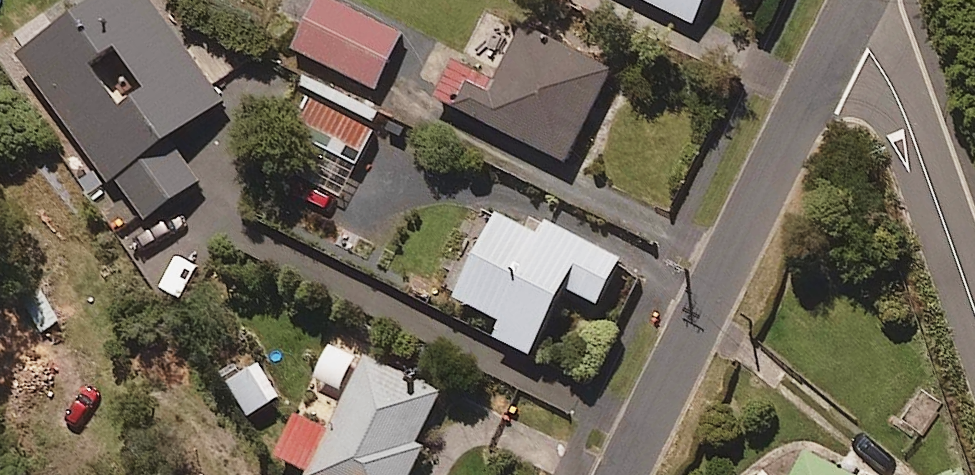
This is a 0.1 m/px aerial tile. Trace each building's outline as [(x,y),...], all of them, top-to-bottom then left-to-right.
[(155,0),(70,0),(5,45),(101,182),(92,188),(120,228),(198,174),(167,130),(219,93),(155,0)] [(344,0),(312,0),(291,43),(372,83),(400,28),(344,0)] [(690,17),(698,0),(654,0),(690,17)] [(609,66),(489,9),(459,71),(449,66),(436,94),(566,157),(609,66)] [(357,159),(380,106),(309,74),(285,127),(357,159)] [(534,226),(493,204),(450,287),(499,312),(490,328),(526,347),(561,280),(594,297),(617,254),(540,214),(534,226)] [(328,336),(271,456),(310,474),(405,474),(422,441),(415,438),(438,389),(328,336)] [(273,391),(259,356),(224,371),(238,406),(273,391)] [(804,443),(787,474),(864,474),(804,443)] [(167,464),(161,474),(185,474),(167,464)]
